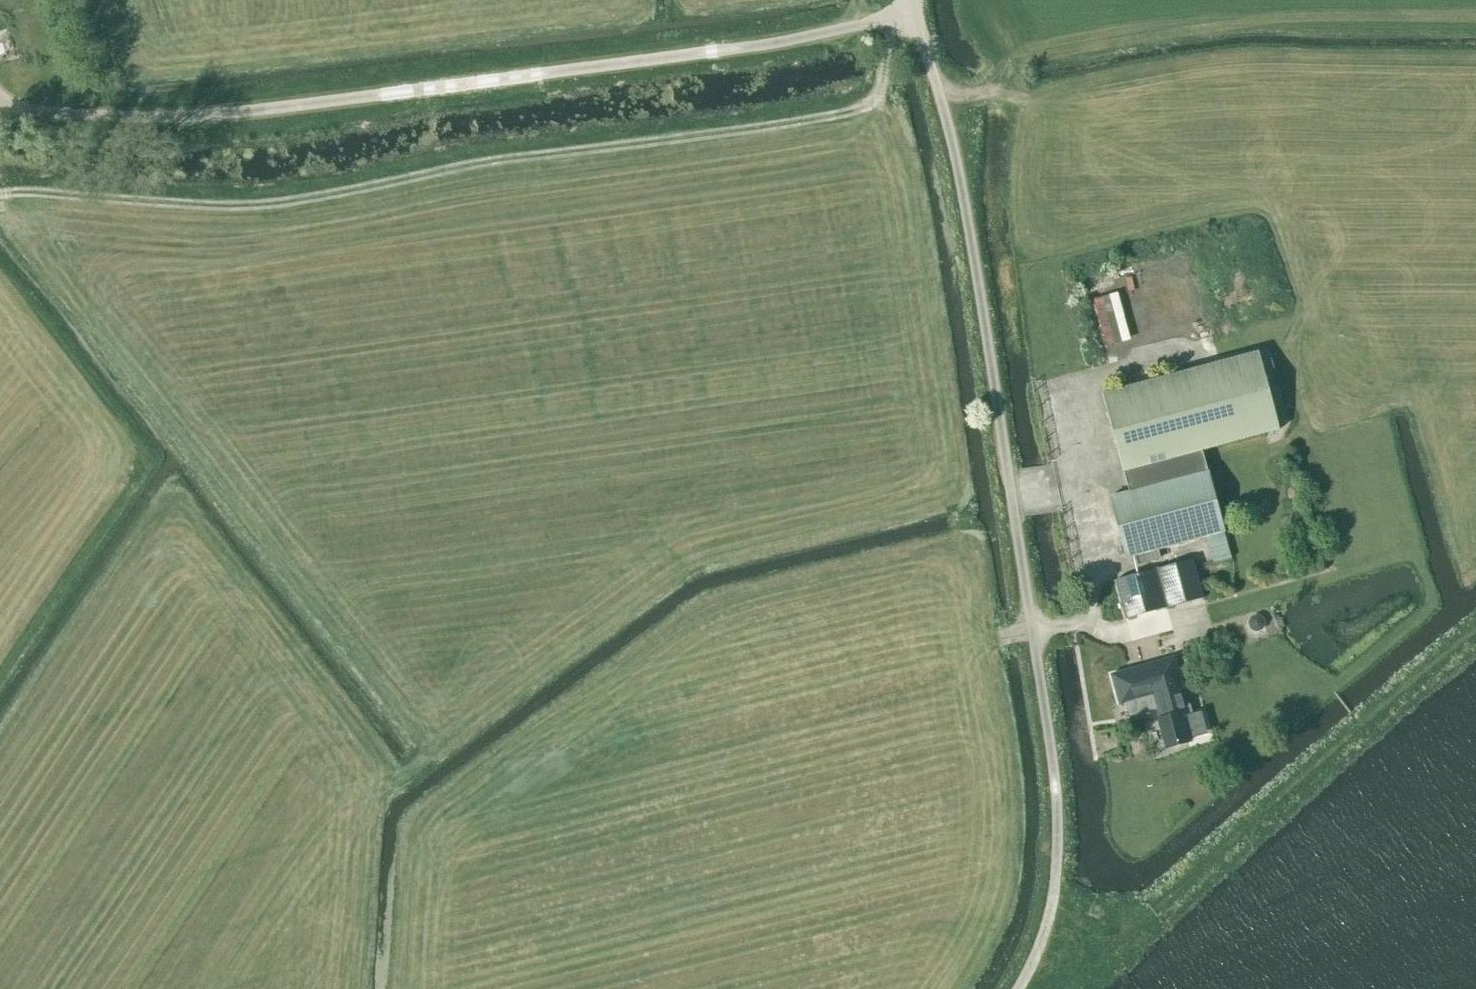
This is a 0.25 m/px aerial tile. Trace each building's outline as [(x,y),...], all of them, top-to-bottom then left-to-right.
[(1110,498),(1126,558),(1225,531),(1208,471),(1208,472),(1202,450),(1280,429),(1259,352),(1103,394),(1130,493),(1110,498)] [(1103,584),(1114,623),(1136,617),(1203,597),(1192,558),(1125,578),(1103,584)] [(1252,619),(1249,624),(1251,629),(1256,632),(1261,630),(1264,625),(1262,619),(1257,617),(1252,619)] [(1188,703),(1175,657),(1112,675),(1120,705),(1126,703),(1130,717),(1157,709),(1167,746),(1167,747),(1167,748),(1190,741),(1190,740),(1189,740),(1183,717),(1194,714),(1190,702),(1188,703)]
